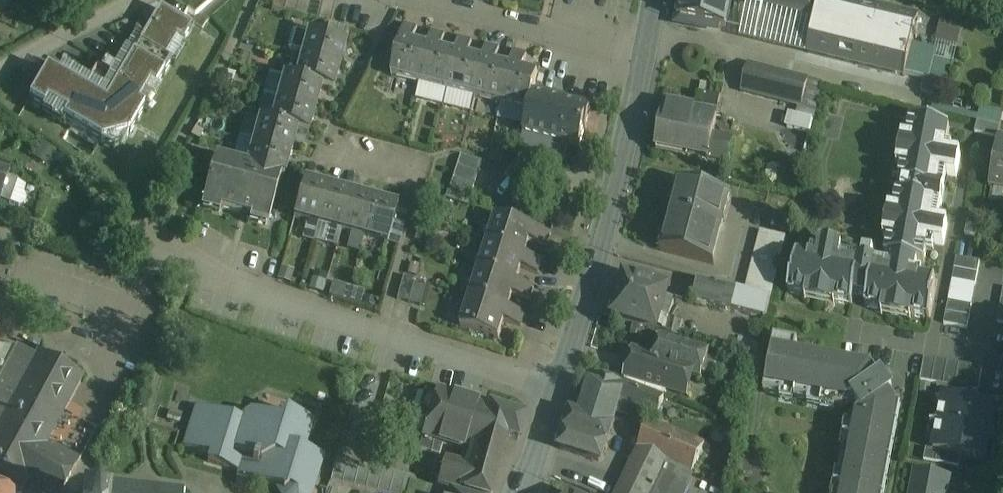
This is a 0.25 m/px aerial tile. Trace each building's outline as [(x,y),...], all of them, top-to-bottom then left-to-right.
[(272,10),(284,13),(287,0),(274,0),(272,10)] [(284,13),(295,16),(299,0),(287,0),(284,13)] [(295,16),(307,19),(311,0),(299,0),(295,16)] [(329,0),(324,0),(318,22),(330,25),(336,2),(329,0)] [(681,19),(726,28),(731,0),(685,0),(681,19)] [(748,6),(763,9),(764,8),(815,21),(816,21),(821,0),(749,0),(748,6)] [(842,0),(821,0),(816,21),(815,21),(807,53),(905,76),(919,19),(842,0)] [(47,70),(29,100),(101,142),(129,135),(191,27),(160,9),(106,104),(47,70)] [(961,26),(942,21),(937,40),(950,44),(953,34),(958,36),(961,26)] [(418,28),(405,25),(401,39),(414,43),(418,28)] [(309,33),(297,30),(293,32),(288,49),(290,53),(291,53),(291,54),(303,57),(309,33)] [(445,35),(433,32),(429,46),(442,50),(445,35)] [(346,43),(309,33),(303,57),(339,67),(346,43)] [(472,41),(460,38),(456,53),(469,56),(472,41)] [(414,43),(401,39),(392,77),(420,84),(429,46),(414,43)] [(500,48),(487,45),(484,60),(496,63),(500,48)] [(442,50),(429,46),(420,84),(447,90),(456,53),(442,50)] [(527,55),(515,52),(511,67),(523,70),(527,55)] [(469,56),(456,53),(447,90),(474,97),(484,60),(469,56)] [(339,67),(303,57),(296,80),(321,87),(321,88),(333,91),(339,67)] [(952,62),(930,57),(921,92),(944,97),(952,62)] [(496,63),(484,60),(474,97),(502,104),(511,67),(496,63)] [(809,79),(748,63),(741,91),(802,107),(809,79)] [(511,67),(502,104),(529,111),(533,95),(539,74),(523,70),(511,67)] [(321,87),(296,80),(285,76),(278,100),(315,110),(321,88),(321,87)] [(701,111),(666,104),(667,102),(665,102),(656,148),(658,149),(658,147),(708,157),(707,159),(709,159),(709,157),(713,136),(721,97),(705,94),(701,111)] [(592,110),(533,95),(529,111),(524,134),(580,148),(585,130),(587,130),(592,110)] [(315,110),(278,100),(272,123),(297,130),(297,131),(308,134),(315,110)] [(793,112),(789,126),(813,132),(817,118),(793,112)] [(297,130),(272,123),(260,120),(254,143),(291,153),(297,131),(297,130)] [(913,141),(908,168),(902,167),(898,185),(904,186),(902,194),(897,193),(893,211),(899,212),(894,239),(888,238),(885,256),(891,257),(891,256),(918,261),(918,262),(925,263),(927,249),(925,249),(932,215),(934,215),(936,205),(942,206),(945,189),(939,188),(940,181),(938,181),(944,147),(946,147),(950,128),(910,120),(907,140),(913,141)] [(1000,127),(978,121),(975,133),(997,138),(1000,127)] [(731,139),(713,136),(709,157),(727,160),(731,139)] [(809,144),(785,138),(783,146),(807,152),(809,144)] [(254,143),(239,139),(232,162),(248,166),(254,143)] [(998,141),(990,188),(1002,190),(1002,142),(998,141)] [(291,153),(254,143),(248,166),(281,176),(284,177),(291,153)] [(961,156),(949,153),(945,175),(957,177),(961,156)] [(483,162),(462,155),(454,178),(476,185),(483,162)] [(232,162),(216,157),(203,204),(269,222),(281,176),(248,166),(232,162)] [(0,172),(0,204),(1,202),(8,180),(10,175),(0,172)] [(476,185),(454,178),(451,189),(472,196),(476,185)] [(17,183),(8,180),(1,202),(10,205),(17,183)] [(328,188),(304,182),(294,218),(318,225),(328,188)] [(732,196),(678,183),(678,185),(680,185),(663,249),(661,249),(661,251),(714,265),(715,262),(711,262),(722,221),(725,222),(732,196)] [(351,194),(328,188),(318,225),(341,231),(351,194)] [(992,188),(989,202),(1002,204),(1002,190),(992,188)] [(374,201),(351,194),(341,231),(364,237),(374,201)] [(398,207),(374,201),(364,237),(388,244),(398,207)] [(981,214),(970,211),(965,235),(977,237),(981,214)] [(534,228),(496,216),(488,244),(526,255),(530,241),(534,228)] [(948,224),(936,222),(932,243),(944,246),(948,224)] [(552,234),(534,228),(530,241),(547,247),(552,234)] [(786,237),(761,230),(745,293),(771,299),(786,237)] [(842,246),(821,242),(818,254),(840,259),(842,246)] [(526,255),(488,244),(479,270),(517,282),(522,268),(526,255)] [(812,257),(797,254),(795,265),(794,264),(788,293),(808,297),(809,291),(836,296),(835,302),(853,306),(855,294),(868,296),(866,308),(884,311),(885,305),(912,310),(911,316),(930,320),(936,291),(934,290),(936,280),(919,277),(918,279),(883,272),(884,270),(875,269),(876,262),(873,262),(874,254),(864,252),(863,260),(859,259),(858,266),(845,263),(845,265),(811,259),(812,257)] [(543,260),(526,255),(522,268),(539,274),(543,260)] [(918,261),(891,256),(891,257),(889,267),(916,272),(918,262),(918,261)] [(980,262),(957,258),(955,269),(978,274),(980,262)] [(978,274),(955,269),(953,281),(976,285),(978,274)] [(517,282),(479,270),(471,297),(509,309),(509,308),(513,295),(517,282)] [(670,289),(624,275),(612,318),(658,331),(662,319),(670,321),(675,304),(667,301),(670,289)] [(415,280),(404,276),(397,299),(409,303),(409,302),(415,280)] [(426,283),(415,279),(415,280),(409,302),(420,306),(426,283)] [(332,294),(366,304),(369,292),(336,281),(332,294)] [(737,291),(699,281),(694,301),(733,311),(737,291)] [(534,287),(517,282),(513,295),(530,300),(534,287)] [(754,295),(737,291),(733,311),(749,315),(754,295)] [(771,300),(754,295),(749,315),(766,320),(771,300)] [(509,309),(471,297),(461,327),(499,339),(505,322),(509,309)] [(972,306),(949,301),(947,313),(970,317),(972,306)] [(526,314),(509,308),(509,309),(505,322),(522,327),(526,314)] [(970,317),(947,313),(944,324),(968,329),(970,317)] [(709,352),(660,337),(654,355),(641,351),(637,365),(629,362),(624,378),(626,378),(625,381),(666,394),(667,391),(688,397),(694,376),(701,378),(709,352)] [(852,420),(851,425),(854,426),(849,452),(846,452),(842,474),(845,475),(841,492),(879,492),(895,409),(887,398),(894,393),(883,378),(877,383),(869,371),(795,358),(798,342),(774,338),(764,392),(782,396),(782,393),(794,395),(794,398),(809,401),(810,398),(836,403),(835,406),(843,407),(855,399),(864,412),(852,420)] [(38,353),(36,357),(17,346),(0,377),(0,479),(2,480),(21,490),(22,490),(25,484),(48,442),(83,378),(38,353)] [(936,360),(924,357),(920,381),(932,383),(936,360)] [(948,362),(936,360),(932,383),(938,384),(944,385),(948,362)] [(960,364),(948,362),(944,385),(956,387),(960,364)] [(971,366),(960,364),(956,387),(967,389),(971,366)] [(983,368),(971,366),(967,389),(974,391),(979,392),(983,368)] [(623,384),(594,376),(582,416),(573,413),(570,414),(560,447),(561,449),(599,461),(603,459),(614,426),(613,425),(616,416),(622,418),(626,404),(620,401),(625,385),(623,384)] [(665,397),(625,381),(623,384),(625,385),(620,401),(626,404),(658,415),(665,397)] [(944,385),(938,384),(936,396),(944,397),(972,402),(974,391),(967,389),(956,387),(944,385)] [(438,389),(435,397),(424,394),(421,406),(425,408),(423,414),(416,412),(409,434),(422,438),(443,444),(464,450),(460,464),(445,460),(438,485),(468,492),(491,492),(507,437),(518,440),(525,416),(438,389)] [(972,402),(944,397),(934,450),(962,456),(985,460),(995,407),(972,402)] [(251,412),(243,417),(242,421),(196,407),(184,447),(210,455),(208,462),(230,469),(234,467),(235,464),(240,466),(237,476),(238,482),(242,486),(248,486),(252,481),(282,490),(284,492),(313,492),(324,457),(305,451),(314,422),(286,413),(283,422),(251,412)] [(706,445),(668,429),(666,434),(648,427),(637,451),(692,475),(706,445)] [(443,444),(422,438),(419,449),(440,455),(443,444)] [(48,442),(25,484),(40,492),(62,492),(80,460),(48,442)] [(934,450),(926,449),(924,460),(960,467),(962,456),(934,450)] [(666,465),(637,451),(630,466),(659,480),(664,471),(666,465)] [(336,459),(331,481),(380,492),(401,492),(406,475),(336,459)] [(630,466),(617,492),(653,492),(657,484),(659,480),(630,466)] [(664,471),(659,480),(657,484),(676,492),(684,492),(689,483),(664,471)] [(915,471),(911,492),(948,492),(951,478),(915,471)] [(401,492),(408,492),(411,483),(413,477),(406,475),(401,492)] [(3,492),(21,492),(20,491),(21,490),(2,480),(0,479),(0,492),(3,492)] [(411,483),(408,492),(425,492),(427,487),(411,483)] [(165,492),(163,490),(161,492),(147,491),(147,487),(144,486),(144,490),(130,489),(131,485),(127,485),(127,488),(113,487),(111,484),(108,486),(110,489),(110,492),(171,492),(165,492)] [(657,484),(653,492),(676,492),(657,484)]
